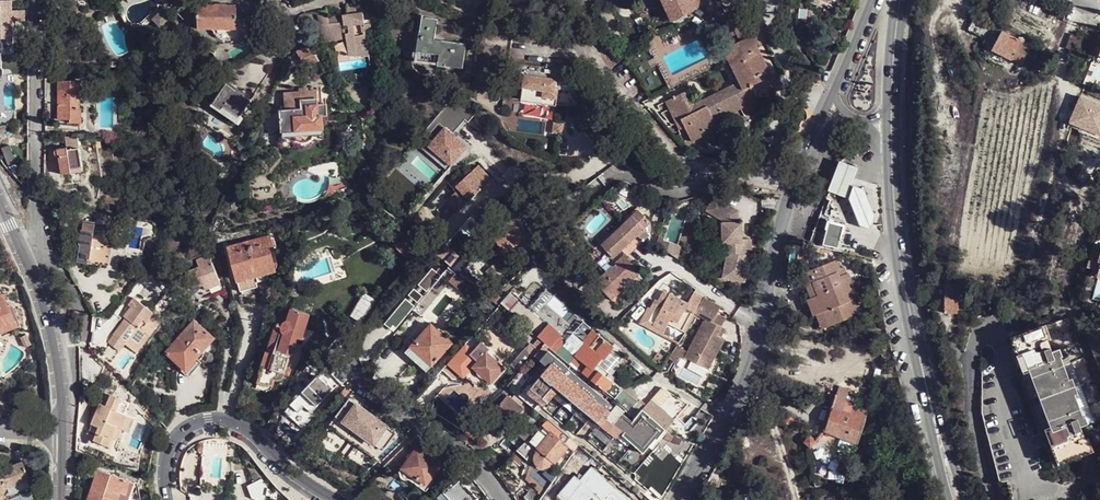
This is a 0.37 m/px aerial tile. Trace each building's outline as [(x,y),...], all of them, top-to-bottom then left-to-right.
[(675,26),(690,19),(688,15),(697,10),(706,6),(711,14),(727,6),(728,10),(741,3),(746,0),(662,0),(675,26)] [(14,39),(13,22),(30,21),(29,11),(13,11),(12,1),(0,2),(0,32),(1,39),(14,39)] [(166,6),(153,19),(160,27),(173,14),(166,6)] [(243,31),(242,19),(238,19),(238,6),(228,6),(227,8),(217,8),(217,6),(198,6),(198,30),(215,30),(215,31),(216,34),(217,36),(219,37),(221,39),(223,40),(226,40),(228,40),(228,43),(232,43),(233,42),(236,41),(239,40),(240,38),(242,34),(242,33),(243,31)] [(326,22),(318,24),(320,40),(345,36),(344,28),(348,28),(349,52),(368,50),(365,36),(371,35),(369,25),(363,26),(362,13),(347,8),(348,14),(326,17),(326,22)] [(316,11),(318,24),(326,22),(326,17),(325,10),(316,11)] [(712,96),(723,118),(771,94),(773,96),(785,89),(778,73),(772,76),(752,37),(759,34),(748,12),(731,20),(741,42),(724,51),(740,83),(712,96)] [(422,18),(417,52),(440,55),(438,67),(446,68),(446,65),(462,68),(465,45),(442,41),(441,46),(434,45),(435,40),(437,20),(422,18)] [(991,27),(973,19),(968,30),(985,39),(991,27)] [(345,36),(320,40),(321,44),(345,41),(347,56),(368,56),(368,50),(349,52),(348,28),(344,28),(345,36)] [(1018,40),(1002,32),(993,50),(1031,69),(1039,50),(1025,43),(1026,40),(1020,37),(1018,40)] [(1074,35),(1068,49),(1081,54),(1086,40),(1074,35)] [(320,60),(311,45),(302,50),(305,55),(300,58),(306,68),(320,60)] [(440,55),(417,52),(416,63),(438,67),(440,55)] [(558,80),(525,75),(523,89),(543,92),(542,98),(558,100),(560,90),(557,90),(558,80)] [(79,82),(59,82),(60,121),(71,121),(71,124),(83,123),(83,109),(80,109),(79,82)] [(226,85),(213,104),(223,110),(225,108),(240,118),(246,108),(251,101),(226,85)] [(699,111),(696,104),(689,91),(674,98),(677,105),(670,108),(680,130),(686,128),(693,142),(719,129),(717,126),(718,125),(717,121),(709,106),(699,111)] [(305,97),(305,92),(289,94),(289,112),(281,113),(282,133),(294,133),(295,134),(295,135),(296,137),(298,138),(300,139),(302,139),(304,140),(306,139),(307,139),(309,138),(311,136),(312,134),(313,131),(325,130),(325,117),(328,117),(328,105),(320,105),(319,92),(310,92),(310,97),(305,97)] [(712,96),(696,104),(699,111),(709,106),(717,121),(723,118),(712,96)] [(1082,97),(1070,123),(1099,135),(1099,104),(1082,97)] [(666,102),(670,108),(677,105),(674,98),(666,102)] [(565,124),(553,122),(552,134),(564,135),(565,124)] [(468,147),(445,127),(429,147),(452,167),(468,147)] [(80,138),(65,136),(67,149),(58,150),(57,151),(56,152),(55,153),(55,155),(56,156),(56,157),(57,157),(58,157),(60,157),(63,176),(85,172),(80,138)] [(839,161),(827,191),(845,198),(857,168),(839,161)] [(478,166),(458,186),(459,189),(456,193),(447,200),(459,212),(491,180),(478,166)] [(702,191),(713,197),(714,196),(721,199),(723,201),(731,186),(713,183),(702,191)] [(865,191),(854,187),(849,199),(859,223),(860,226),(870,229),(876,217),(866,193),(865,191)] [(707,210),(714,214),(721,199),(714,196),(713,197),(707,210)] [(723,201),(721,199),(714,214),(724,219),(723,244),(728,244),(728,257),(752,257),(752,241),(745,240),(745,223),(742,223),(742,211),(723,201)] [(602,246),(613,259),(636,238),(642,243),(650,235),(644,229),(651,223),(640,211),(602,246)] [(492,232),(495,238),(518,225),(514,219),(492,232)] [(102,264),(106,241),(108,225),(83,222),(80,244),(81,245),(79,262),(84,263),(89,264),(89,263),(102,264)] [(838,248),(843,227),(829,224),(824,245),(838,248)] [(429,235),(434,241),(442,233),(445,236),(449,233),(439,225),(429,235)] [(518,225),(495,238),(506,258),(529,244),(518,225)] [(442,233),(434,241),(438,244),(445,236),(442,233)] [(400,240),(405,244),(411,239),(407,234),(400,240)] [(270,236),(228,247),(240,292),(257,288),(257,284),(267,280),(269,276),(267,269),(274,267),(269,247),(273,245),(270,236)] [(411,239),(405,244),(399,250),(409,260),(420,248),(411,239)] [(113,242),(106,241),(102,264),(110,266),(113,242)] [(601,270),(613,259),(602,246),(600,243),(587,255),(601,270)] [(427,254),(430,250),(424,245),(420,248),(427,254)] [(600,289),(605,294),(635,265),(628,260),(629,258),(625,254),(595,284),(600,289)] [(207,283),(210,289),(212,295),(223,290),(207,255),(195,261),(198,267),(186,273),(192,289),(201,286),(207,283)] [(808,272),(818,296),(852,282),(848,273),(847,274),(840,276),(839,272),(841,271),(840,268),(838,260),(808,272)] [(635,265),(605,294),(612,301),(614,299),(612,297),(637,273),(639,275),(641,272),(635,265)] [(580,268),(568,278),(578,290),(590,281),(580,268)] [(407,299),(386,325),(392,330),(395,326),(398,329),(416,306),(411,303),(414,299),(419,303),(422,298),(418,295),(421,290),(426,294),(439,277),(432,272),(415,293),(413,291),(409,295),(412,297),(409,301),(407,299)] [(803,280),(811,299),(814,298),(818,296),(808,272),(801,274),(803,280)] [(818,296),(814,298),(820,314),(826,328),(859,315),(856,307),(854,306),(852,307),(851,301),(857,300),(859,299),(852,282),(818,296)] [(958,310),(970,310),(971,299),(958,299),(959,285),(950,285),(950,282),(946,282),(945,313),(958,313),(958,310)] [(204,292),(210,289),(207,283),(201,286),(204,292)] [(531,304),(537,309),(542,304),(550,311),(552,309),(566,322),(574,314),(545,289),(531,304)] [(699,316),(707,300),(697,295),(691,306),(688,310),(682,306),(684,302),(667,293),(662,303),(659,301),(654,310),(647,322),(667,333),(671,326),(688,335),(699,316)] [(3,295),(0,296),(0,333),(16,327),(3,295)] [(811,299),(807,300),(814,317),(819,331),(826,328),(820,314),(814,298),(811,299)] [(137,299),(132,306),(135,308),(140,302),(137,299)] [(720,308),(707,300),(699,316),(708,321),(688,360),(711,372),(727,342),(720,338),(716,336),(721,328),(725,320),(716,315),(720,308)] [(147,333),(150,335),(163,319),(140,302),(135,308),(132,306),(124,316),(126,317),(128,319),(125,323),(123,321),(113,333),(125,343),(130,338),(137,344),(147,333)] [(647,322),(654,310),(651,309),(643,325),(665,337),(667,333),(647,322)] [(267,385),(273,387),(276,380),(277,380),(279,380),(282,379),(283,379),(283,378),(285,376),(285,375),(289,376),(291,371),(287,370),(291,354),(287,352),(291,336),(293,335),(295,333),(296,331),(297,328),(296,325),(295,324),(294,321),(292,320),(291,320),(289,320),(286,321),(285,322),(283,324),(283,326),(276,324),(267,353),(265,353),(259,374),(261,375),(258,384),(267,387),(267,385)] [(215,338),(194,321),(180,338),(166,353),(172,359),(166,366),(173,372),(179,365),(186,371),(215,338)] [(412,347),(432,366),(452,344),(431,325),(412,347)] [(548,325),(538,338),(545,344),(551,348),(555,344),(561,336),(548,325)] [(1046,325),(1037,328),(1038,330),(1044,327),(1048,340),(1051,339),(1046,325)] [(1037,328),(1015,336),(1022,354),(1028,369),(1023,371),(1018,373),(1030,403),(1041,434),(1049,431),(1053,442),(1045,445),(1053,467),(1085,455),(1084,453),(1090,451),(1086,440),(1081,427),(1088,424),(1085,417),(1083,417),(1080,409),(1075,395),(1069,380),(1064,366),(1061,358),(1063,357),(1060,349),(1051,352),(1047,340),(1048,340),(1044,327),(1038,330),(1037,328)] [(724,329),(721,328),(716,336),(720,338),(724,329)] [(583,341),(585,343),(590,347),(600,335),(592,329),(583,341)] [(135,355),(150,335),(147,333),(137,344),(130,338),(125,343),(123,346),(135,355)] [(590,347),(585,343),(576,356),(588,366),(583,373),(607,392),(614,383),(596,368),(603,358),(605,360),(614,349),(610,346),(611,345),(600,335),(590,347)] [(1022,354),(1015,336),(1011,338),(1018,356),(1022,354)] [(464,346),(442,370),(453,379),(463,381),(473,367),(487,352),(490,349),(483,343),(475,352),(464,346)] [(512,365),(520,371),(535,356),(539,351),(532,344),(526,350),(512,365)] [(551,348),(556,353),(560,348),(555,344),(551,348)] [(427,372),(432,366),(412,347),(406,353),(427,372)] [(658,440),(667,430),(643,410),(637,419),(630,413),(626,410),(625,412),(614,403),(612,405),(543,347),(539,351),(535,356),(545,365),(530,383),(533,386),(528,393),(545,407),(557,393),(566,401),(569,398),(593,418),(590,421),(613,440),(616,438),(626,446),(627,447),(628,447),(629,447),(630,446),(633,443),(645,453),(650,446),(656,439),(658,440)] [(485,378),(492,384),(505,368),(487,352),(473,367),(478,372),(479,373),(480,375),(481,376),(482,377),(485,378)] [(1018,356),(1023,371),(1028,369),(1022,354),(1018,356)] [(327,384),(333,389),(339,383),(337,382),(335,379),(332,376),(332,375),(325,382),(327,384)] [(494,385),(492,384),(485,378),(483,381),(492,388),(494,385)] [(302,423),(333,389),(327,384),(324,386),(315,379),(285,412),(292,419),(295,417),(302,423)] [(1073,379),(1069,380),(1075,395),(1078,393),(1073,379)] [(623,389),(614,383),(607,392),(615,399),(623,389)] [(663,387),(652,400),(674,420),(682,412),(689,404),(663,387)] [(849,390),(839,387),(837,395),(829,392),(834,404),(825,430),(858,442),(868,411),(854,405),(856,401),(847,398),(849,390)] [(350,391),(346,388),(341,393),(346,397),(350,391)] [(623,389),(615,399),(631,411),(640,400),(637,398),(635,400),(623,389)] [(123,429),(129,415),(125,413),(129,402),(117,397),(105,392),(93,424),(100,428),(95,440),(109,447),(113,437),(116,439),(118,439),(123,429)] [(504,418),(512,424),(523,409),(508,397),(490,419),(498,426),(501,421),(504,418)] [(626,410),(630,413),(631,411),(615,399),(614,400),(626,410)] [(396,433),(349,400),(331,425),(351,440),(357,432),(363,436),(357,444),(375,457),(386,448),(396,433)] [(643,410),(667,430),(670,425),(674,420),(652,400),(647,406),(643,410)] [(139,422),(148,427),(151,429),(153,424),(143,414),(139,422)] [(782,420),(792,427),(795,421),(785,414),(782,420)] [(135,418),(129,415),(123,429),(129,432),(135,418)] [(509,428),(512,424),(504,418),(501,421),(509,428)] [(475,421),(465,432),(478,443),(487,432),(475,421)] [(568,437),(550,422),(546,427),(551,432),(537,449),(539,450),(537,452),(536,453),(535,457),(535,459),(535,462),(537,464),(539,466),(540,467),(542,467),(544,468),(546,468),(549,467),(550,466),(552,464),(553,462),(555,464),(569,447),(569,446),(567,443),(564,441),(568,437)] [(530,443),(537,449),(551,432),(546,427),(541,432),(539,431),(530,443)] [(1041,434),(1045,445),(1053,442),(1049,431),(1041,434)] [(810,436),(805,442),(810,446),(816,440),(810,436)] [(575,453),(581,446),(571,438),(567,443),(569,446),(569,447),(575,453)] [(1089,439),(1086,440),(1090,451),(1084,453),(1085,455),(1094,452),(1089,439)] [(209,445),(206,484),(224,486),(227,447),(209,445)] [(421,479),(428,485),(442,466),(418,448),(403,469),(419,481),(421,479)] [(0,469),(0,499),(11,499),(33,491),(22,461),(0,469)] [(448,468),(456,473),(461,467),(454,461),(448,468)] [(555,496),(559,499),(591,499),(592,499),(628,499),(591,468),(580,480),(575,474),(555,496)] [(430,487),(428,485),(421,479),(419,481),(403,469),(401,472),(401,474),(401,475),(402,478),(403,479),(404,480),(406,480),(408,480),(410,479),(426,492),(430,487)] [(131,481),(99,470),(93,487),(89,499),(118,499),(121,492),(126,494),(131,481)] [(468,473),(465,476),(474,487),(477,485),(468,473)] [(478,499),(462,480),(456,485),(454,483),(444,492),(451,499),(477,499),(478,499)] [(131,481),(126,494),(121,492),(118,499),(129,499),(130,499),(135,483),(131,481)]
